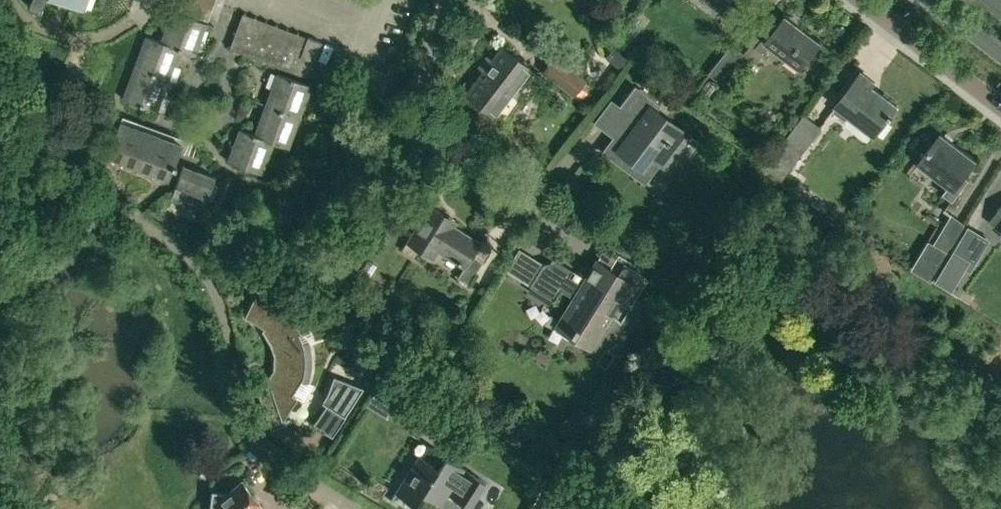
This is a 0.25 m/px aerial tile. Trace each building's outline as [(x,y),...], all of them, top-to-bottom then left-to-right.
[(28,4),(40,8),(43,0),(29,0),(28,4)] [(173,10),(171,16),(161,41),(146,36),(195,54),(207,23),(173,10)] [(308,75),(313,61),(296,55),(304,35),(299,33),(299,31),(241,10),(228,46),(230,47),(308,75)] [(775,28),(773,26),(757,47),(764,52),(771,44),(802,68),(822,41),(786,14),(775,28)] [(321,42),(304,35),(296,55),(313,61),(314,62),(321,42)] [(146,36),(135,67),(168,79),(179,49),(195,55),(195,54),(146,36)] [(745,52),(733,43),(709,73),(722,82),(745,52)] [(606,57),(620,68),(629,58),(615,46),(606,57)] [(530,68),(502,47),(466,94),(494,115),(530,68)] [(586,80),(582,77),(554,55),(542,72),(574,96),(586,80)] [(123,98),(157,111),(168,79),(135,67),(123,98)] [(850,114),(875,133),(896,104),(872,86),(875,82),(862,72),(833,110),(846,120),(850,114)] [(277,73),(271,90),(266,104),(300,117),(311,85),(277,73)] [(689,135),(657,111),(661,105),(635,85),(618,108),(638,123),(617,149),(643,168),(655,152),(669,162),(689,135)] [(240,129),(288,147),(300,117),(266,104),(255,134),(240,129)] [(822,127),(805,113),(765,166),(783,179),(822,127)] [(120,120),(106,157),(123,163),(136,125),(120,120)] [(123,163),(138,169),(153,174),(167,137),(136,125),(123,163)] [(273,142),(288,148),(288,147),(240,129),(228,161),(262,173),(273,142)] [(967,178),(964,176),(977,159),(941,132),(919,161),(950,185),(944,193),(953,200),(968,180),(967,178)] [(169,180),(183,142),(167,137),(153,174),(169,180)] [(171,198),(203,210),(215,176),(183,164),(171,198)] [(414,258),(421,246),(432,253),(435,249),(464,267),(457,278),(468,284),(483,261),(473,255),(481,242),(447,221),(449,217),(430,205),(409,238),(402,250),(414,258)] [(991,221),(1000,228),(1000,207),(991,221)] [(932,281),(966,224),(952,213),(934,243),(929,240),(912,269),(932,281)] [(596,257),(584,276),(553,257),(550,261),(544,262),(530,285),(554,300),(561,289),(572,296),(554,326),(553,329),(569,337),(569,336),(594,350),(615,317),(620,319),(620,320),(621,321),(648,277),(651,272),(606,244),(598,258),(596,257)] [(936,280),(953,291),(972,259),(955,249),(936,280)] [(368,260),(360,273),(369,278),(377,265),(368,260)] [(502,286),(515,270),(504,261),(491,277),(502,286)] [(293,394),(303,378),(304,375),(305,372),(305,369),(305,365),(305,362),(305,359),(305,356),(305,352),(304,349),(304,346),(303,343),(302,340),(301,337),(300,333),(302,333),(299,328),(298,325),(296,322),(294,320),(292,317),(288,312),(286,310),(283,308),(281,306),(278,304),(276,307),(266,301),(265,303),(255,298),(256,296),(255,296),(244,318),(257,324),(264,328),(262,331),(270,345),(274,355),(273,369),(265,382),(258,384),(260,390),(257,391),(272,433),(274,433),(273,429),(287,424),(284,419),(298,397),(293,394)] [(362,343),(359,330),(343,333),(346,347),(362,343)] [(364,364),(373,372),(382,363),(372,355),(364,364)] [(334,375),(328,392),(322,401),(346,415),(364,387),(334,375)] [(441,505),(448,494),(470,508),(486,482),(465,468),(446,456),(439,467),(419,455),(395,493),(415,505),(422,493),(441,505)] [(229,493),(212,491),(210,508),(258,508),(262,506),(243,482),(229,493)] [(542,488),(533,506),(539,508),(564,508),(551,500),(554,494),(542,488)]
